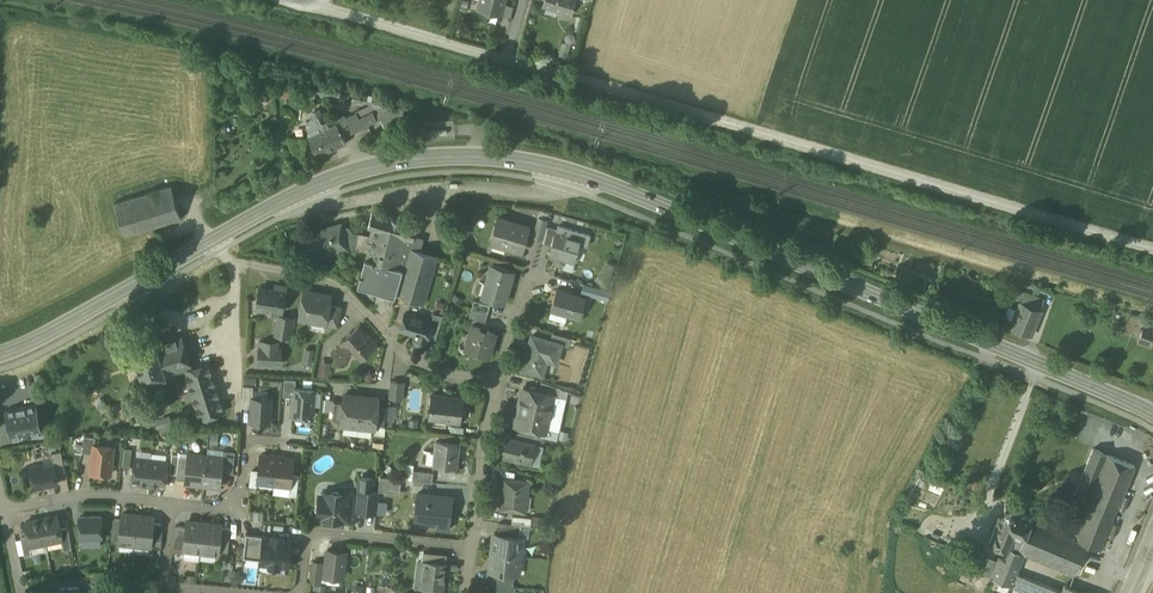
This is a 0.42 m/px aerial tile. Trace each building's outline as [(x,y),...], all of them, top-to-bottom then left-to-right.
[(477,8),(511,17),(514,3),(507,1),(507,0),(479,0),(477,8)] [(543,7),(572,15),(576,0),(545,0),(543,7)] [(573,30),(572,30),(570,30),(568,32),(567,34),(567,37),(569,38),(571,39),(572,39),(574,38),(575,37),(576,34),(576,33),(575,31),(573,30)] [(572,42),(565,39),(559,56),(567,59),(572,42)] [(323,114),(321,115),(319,110),(312,113),(314,118),(320,131),(330,126),(323,114)] [(349,119),(341,123),(346,135),(354,131),(349,119)] [(320,131),(308,137),(318,157),(346,143),(336,123),(330,126),(320,131)] [(171,184),(114,202),(125,236),(182,219),(171,184)] [(417,225),(372,213),(368,227),(372,228),(370,237),(351,233),(352,232),(350,228),(345,227),(342,228),(347,247),(367,250),(368,246),(370,246),(366,260),(365,260),(361,275),(359,275),(359,277),(360,277),(359,283),(379,289),(375,304),(381,312),(391,308),(395,296),(394,296),(395,294),(395,295),(409,248),(419,251),(422,239),(414,237),(414,235),(417,225)] [(529,227),(498,218),(491,242),(519,250),(523,235),(526,236),(529,227)] [(537,223),(537,222),(533,236),(541,239),(545,225),(537,223)] [(341,223),(321,228),(321,229),(306,233),(309,243),(307,243),(308,245),(310,244),(313,258),(347,249),(347,247),(342,228),(341,223)] [(557,229),(545,225),(541,239),(540,242),(548,244),(549,241),(553,242),(556,231),(557,231),(557,229)] [(557,231),(556,231),(553,242),(549,254),(574,261),(581,240),(568,236),(569,234),(557,231)] [(419,251),(409,248),(395,295),(424,303),(437,256),(419,251)] [(513,271),(492,265),(486,284),(490,285),(486,298),(504,303),(513,271)] [(600,288),(583,283),(581,292),(598,297),(600,288)] [(274,289),(259,287),(255,307),(268,310),(268,309),(282,311),(286,287),(275,285),(274,289)] [(586,297),(557,288),(549,317),(565,321),(567,314),(580,318),(586,297)] [(611,291),(600,288),(598,297),(608,300),(611,291)] [(331,295),(304,290),(299,319),(312,321),(316,318),(325,320),(326,320),(329,305),(331,295)] [(1043,299),(1025,292),(1021,302),(1039,309),(1043,299)] [(491,304),(474,300),(472,308),(488,313),(491,304)] [(1039,309),(1021,302),(1018,309),(1037,317),(1040,309),(1039,309)] [(341,307),(329,305),(326,320),(325,320),(324,324),(337,327),(341,307)] [(488,313),(472,308),(469,317),(486,322),(488,313)] [(1037,317),(1018,309),(1011,327),(1030,335),(1037,317)] [(433,322),(405,313),(400,331),(415,335),(414,341),(417,345),(422,346),(426,344),(427,339),(428,339),(429,338),(434,322),(433,322)] [(442,316),(435,314),(433,322),(434,322),(429,338),(435,340),(442,316)] [(292,318),(279,316),(276,335),(288,337),(292,318)] [(495,332),(472,325),(469,336),(473,337),(469,351),(489,356),(495,332)] [(1144,326),(1139,341),(1148,344),(1152,331),(1152,330),(1144,326)] [(359,327),(340,343),(341,344),(342,346),(339,348),(343,352),(351,345),(356,351),(362,358),(377,344),(369,335),(367,337),(359,327)] [(571,338),(553,333),(551,339),(562,342),(562,343),(568,345),(571,338)] [(551,339),(533,334),(523,368),(543,374),(548,359),(556,361),(562,343),(562,342),(551,339)] [(181,335),(156,343),(133,350),(137,363),(136,363),(136,365),(134,366),(135,370),(138,369),(139,369),(143,382),(165,375),(165,378),(184,371),(184,370),(192,367),(181,335)] [(280,349),(263,348),(263,341),(259,341),(258,363),(280,364),(280,349)] [(343,352),(339,348),(342,346),(341,344),(331,353),(342,365),(348,360),(347,359),(356,351),(351,345),(343,352)] [(305,348),(303,363),(312,363),(313,348),(305,348)] [(317,373),(329,376),(333,361),(321,358),(317,373)] [(224,411),(209,362),(208,362),(192,367),(184,370),(184,371),(200,419),(224,411)] [(296,379),(284,379),(283,396),(293,397),(294,388),(295,388),(296,379)] [(404,383),(390,381),(388,398),(403,399),(404,383)] [(561,388),(541,381),(539,391),(553,394),(553,395),(559,397),(561,388)] [(253,386),(243,385),(242,407),(251,407),(252,398),(253,386)] [(295,388),(294,388),(293,397),(292,415),(311,417),(313,390),(295,388)] [(539,391),(523,388),(515,423),(524,425),(523,427),(532,429),(533,429),(534,427),(536,428),(546,430),(546,428),(553,395),(553,394),(539,391)] [(361,396),(344,394),(344,401),(341,422),(341,424),(358,426),(361,396)] [(462,398),(433,394),(429,419),(459,422),(462,398)] [(378,398),(361,396),(358,426),(374,428),(375,426),(377,404),(378,398)] [(252,398),(251,407),(250,421),(270,423),(271,399),(252,398)] [(333,399),(331,421),(341,422),(344,401),(333,399)] [(36,404),(5,410),(11,439),(42,433),(36,404)] [(388,405),(377,404),(375,426),(385,427),(388,405)] [(386,423),(395,425),(398,407),(389,405),(386,423)] [(165,417),(155,420),(158,428),(167,425),(165,417)] [(559,431),(546,428),(546,430),(536,428),(535,436),(557,441),(559,431)] [(348,443),(350,435),(337,432),(335,440),(348,443)] [(535,436),(518,432),(516,439),(534,443),(535,436)] [(95,437),(84,436),(82,452),(93,453),(94,445),(95,437)] [(516,439),(507,437),(503,456),(530,462),(534,443),(516,439)] [(459,443),(437,440),(434,465),(456,467),(459,443)] [(94,445),(93,453),(91,472),(110,474),(113,447),(94,445)] [(1093,448),(1060,529),(1032,517),(1031,517),(1018,550),(1024,553),(1074,574),(1086,543),(1101,549),(1134,466),(1093,448)] [(132,449),(125,449),(122,468),(130,468),(132,449)] [(235,451),(223,450),(222,457),(221,471),(233,472),(235,451)] [(61,451),(51,453),(53,465),(54,464),(56,474),(65,472),(61,451)] [(207,455),(188,453),(185,482),(203,484),(207,455)] [(179,455),(172,454),(170,473),(177,474),(179,455)] [(271,455),(260,454),(257,482),(274,484),(277,457),(271,457),(271,455)] [(222,457),(207,455),(203,484),(219,486),(221,471),(222,457)] [(293,458),(283,457),(283,458),(277,457),(274,484),(290,486),(292,474),(293,458)] [(151,460),(134,458),(131,483),(148,485),(151,460)] [(167,462),(151,460),(148,485),(164,486),(167,462)] [(41,464),(30,467),(34,488),(58,483),(56,474),(54,464),(53,465),(44,466),(41,464)] [(415,465),(405,464),(404,479),(413,480),(414,471),(415,465)] [(433,473),(414,471),(413,480),(432,482),(433,473)] [(299,475),(292,474),(290,486),(289,495),(296,496),(299,475)] [(372,478),(360,477),(356,511),(376,513),(378,492),(371,491),(372,478)] [(400,479),(380,477),(379,490),(399,492),(400,479)] [(529,481),(504,478),(501,509),(526,511),(529,481)] [(352,494),(324,491),(323,501),(318,501),(317,517),(344,520),(345,514),(350,515),(352,494)] [(446,496),(418,493),(415,514),(432,516),(432,515),(439,516),(438,527),(449,528),(452,503),(445,502),(446,496)] [(1005,511),(1003,518),(998,516),(989,540),(1007,548),(1010,550),(1011,547),(1018,550),(1031,517),(1020,512),(1024,504),(1015,501),(1011,505),(1010,505),(1008,504),(1005,505),(1004,508),(1005,511)] [(138,515),(122,513),(121,519),(119,540),(119,541),(135,543),(138,515)] [(58,515),(41,518),(46,542),(62,539),(60,528),(58,515)] [(154,516),(138,515),(135,543),(150,545),(151,539),(153,522),(154,516)] [(101,516),(79,517),(79,538),(102,537),(101,516)] [(532,518),(513,516),(512,524),(520,525),(531,526),(532,518)] [(41,518),(25,522),(28,536),(30,546),(46,542),(41,518)] [(121,519),(113,518),(111,539),(119,540),(121,519)] [(203,522),(187,520),(186,526),(184,548),(184,549),(200,551),(203,522)] [(163,523),(153,522),(151,539),(161,540),(163,523)] [(221,524),(203,522),(200,551),(218,553),(218,550),(221,527),(221,524)] [(512,524),(498,522),(497,535),(519,537),(520,525),(512,524)] [(186,526),(175,525),(173,546),(184,548),(186,526)] [(71,548),(67,527),(60,528),(62,539),(64,550),(71,548)] [(230,528),(221,527),(218,550),(228,552),(230,528)] [(243,556),(261,558),(263,537),(264,535),(246,533),(243,556)] [(497,535),(494,534),(491,553),(520,556),(522,537),(497,535)] [(291,540),(282,539),(282,536),(273,535),(272,538),(263,537),(261,558),(261,562),(270,563),(269,566),(279,567),(279,564),(288,565),(291,540)] [(28,536),(21,537),(24,556),(31,554),(30,546),(28,536)] [(1006,560),(998,557),(995,565),(991,576),(1011,585),(1016,572),(1024,553),(1018,550),(1011,547),(1010,550),(1006,560)] [(345,552),(327,550),(324,573),(343,575),(345,552)] [(998,557),(985,552),(982,559),(985,560),(985,561),(995,565),(998,557)] [(520,556),(491,553),(489,571),(493,571),(514,574),(518,574),(520,556)] [(982,559),(967,553),(964,561),(982,568),(985,561),(985,560),(982,559)] [(445,562),(422,560),(421,571),(424,571),(422,587),(442,589),(445,562)] [(322,562),(313,561),(310,582),(320,584),(322,562)] [(514,574),(493,571),(492,583),(496,584),(513,586),(514,574)] [(1016,572),(1011,585),(1031,592),(1061,592),(1061,591),(1016,572)] [(242,584),(244,577),(234,575),(233,582),(242,584)] [(496,584),(495,592),(503,592),(514,592),(514,586),(513,586),(496,584)] [(1064,585),(1061,591),(1061,592),(1084,592),(1064,585)]
